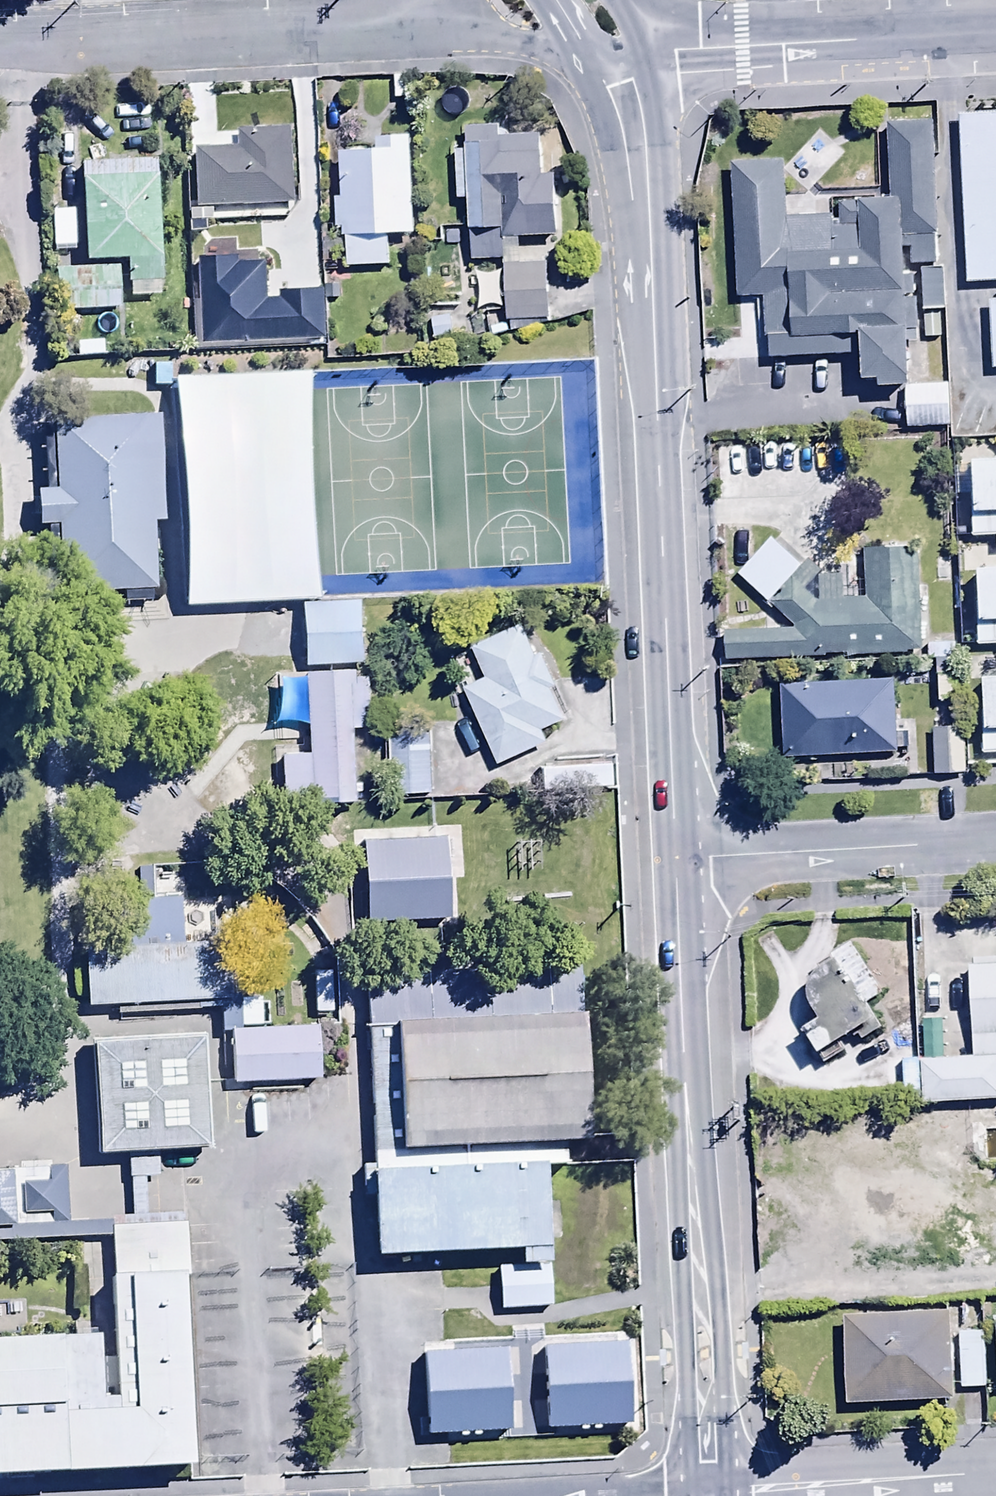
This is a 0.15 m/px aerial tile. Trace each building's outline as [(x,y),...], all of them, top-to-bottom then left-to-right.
[(789,162),(730,165),(738,299),(793,296),(798,380),(910,373),(902,231),(940,229),(933,114),(890,117),(895,191),(791,197),(789,162)] [(995,369),(995,119),(960,122),(970,279),(990,278),(995,369)] [(454,198),(465,197),(468,258),(503,257),(503,236),(557,236),(556,175),(539,175),(539,133),(506,134),(506,123),(463,123),(464,149),(454,149),(454,198)] [(291,201),(291,126),(237,127),(238,145),(194,145),(194,207),(237,207),(238,224),(286,223),(285,201),(291,201)] [(412,234),(408,134),(374,136),(375,148),(338,149),(340,196),(333,196),(335,235),(343,235),(344,266),(388,264),(387,235),(412,234)] [(159,295),(156,158),(80,159),(82,261),(124,260),(125,283),(129,283),(129,296),(159,295)] [(73,244),(72,209),(49,209),(49,245),(73,244)] [(313,258),(284,258),(284,302),(312,302),(313,258)] [(547,318),(546,262),(501,264),(503,320),(547,318)] [(116,267),(52,268),(53,311),(117,309),(116,267)] [(942,267),(920,267),(921,309),(943,308),(942,267)] [(170,363),(141,365),(143,387),(171,385),(170,363)] [(946,382),(906,385),(908,430),(948,428),(946,382)] [(164,409),(47,417),(60,591),(160,584),(155,515),(171,514),(164,409)] [(972,507),(995,506),(995,454),(971,455),(972,507)] [(970,513),(971,538),(995,538),(995,548),(995,512),(970,513)] [(768,602),(790,577),(801,565),(770,538),(737,574),(768,602)] [(790,577),(768,602),(791,622),(791,628),(778,629),(779,633),(724,635),(725,661),(826,657),(826,653),(844,652),(844,657),(905,655),(905,649),(926,648),(924,590),(916,590),(914,548),(865,550),(867,597),(815,599),(790,577)] [(976,564),(979,617),(995,616),(995,563),(976,564)] [(363,664),(360,602),(300,605),(303,667),(363,664)] [(571,717),(520,621),(476,645),(490,671),(466,683),(502,752),(571,717)] [(976,621),(977,643),(995,643),(995,621),(976,621)] [(385,717),(381,664),(306,669),(311,747),(286,748),(290,803),(368,797),(362,718),(385,717)] [(981,673),(983,724),(995,723),(995,672),(981,673)] [(963,675),(937,674),(935,700),(961,702),(963,675)] [(893,677),(779,682),(782,755),(896,750),(893,677)] [(445,719),(402,722),(406,784),(450,781),(445,719)] [(963,774),(961,725),(930,726),(932,775),(963,774)] [(981,729),(982,755),(995,755),(995,729),(981,729)] [(506,816),(371,826),(375,874),(509,864),(506,816)] [(228,928),(95,937),(99,1000),(233,990),(228,928)] [(576,942),(365,956),(379,1157),(590,1142),(576,942)] [(882,994),(850,943),(814,966),(817,972),(809,981),(806,994),(807,1000),(817,1015),(801,1025),(825,1064),(844,1052),(838,1042),(851,1034),(854,1039),(858,1037),(860,1041),(881,1028),(866,1004),(882,994)] [(346,955),(285,959),(288,1008),(350,1004),(346,955)] [(995,1057),(995,959),(969,961),(972,1056),(995,1057)] [(320,1011),(241,1017),(245,1073),(323,1067),(320,1011)] [(205,1023),(96,1031),(105,1154),(214,1146),(205,1023)] [(920,1058),(921,1103),(995,1100),(995,1057),(920,1058)] [(921,1103),(920,1058),(885,1060),(887,1104),(921,1103)] [(547,1158),(379,1169),(386,1263),(553,1251),(547,1158)] [(0,1160),(0,1218),(19,1216),(16,1159),(0,1160)] [(184,1446),(173,1218),(106,1221),(110,1271),(99,1273),(102,1387),(94,1387),(90,1333),(0,1338),(0,1457),(184,1446)] [(564,1260),(502,1264),(504,1303),(566,1299),(564,1260)] [(948,1311),(845,1315),(848,1403),(952,1399),(948,1311)] [(983,1331),(959,1332),(961,1387),(986,1386),(983,1331)]
